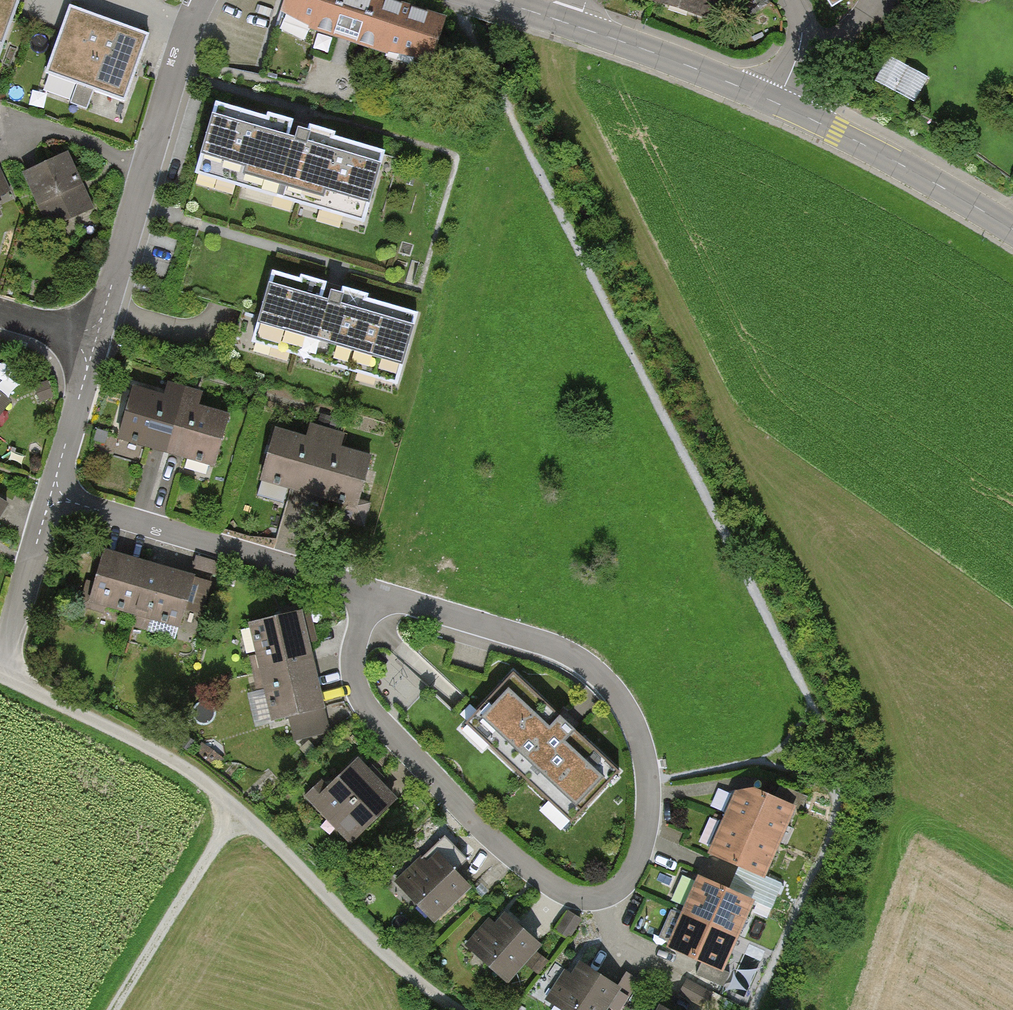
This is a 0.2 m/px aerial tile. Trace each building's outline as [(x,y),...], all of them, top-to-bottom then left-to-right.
[(1,62),(24,0),(0,0),(0,62),(1,62)] [(451,22),(372,0),(294,0),(286,29),(437,72),(451,22)] [(713,29),(721,0),(659,0),(655,13),(713,29)] [(833,9),(846,0),(828,0),(833,9)] [(132,22),(72,2),(51,68),(126,92),(147,27),(132,22)] [(892,48),(876,73),(916,97),(931,72),(892,48)] [(397,148),(213,95),(191,169),(376,223),(397,148)] [(95,205),(69,155),(25,178),(52,228),(95,205)] [(424,306),(262,262),(241,338),(403,382),(424,306)] [(169,461),(188,391),(171,387),(166,403),(134,394),(120,448),(169,461)] [(169,461),(218,474),(231,424),(201,412),(206,396),(188,391),(169,461)] [(315,505),(334,434),(317,430),(313,446),(280,437),(266,491),(315,505)] [(315,505),(365,518),(377,468),(347,456),(352,439),(334,434),(315,505)] [(0,506),(0,534),(12,513),(0,506)] [(90,608),(136,622),(152,569),(105,556),(90,608)] [(198,583),(152,569),(136,622),(183,635),(198,583)] [(251,632),(261,679),(314,668),(303,621),(251,632)] [(324,716),(314,668),(261,679),(272,728),(324,716)] [(618,765),(516,675),(474,721),(576,812),(618,765)] [(352,849),(399,803),(358,762),(311,808),(352,849)] [(725,827),(776,848),(791,812),(741,791),(725,827)] [(700,838),(713,841),(719,815),(706,812),(700,838)] [(776,848),(725,827),(711,861),(761,882),(776,848)] [(441,928),(476,894),(434,852),(399,886),(441,928)] [(686,872),(677,896),(686,900),(696,876),(686,872)] [(702,886),(686,916),(735,940),(750,909),(702,886)] [(657,931),(670,937),(680,913),(667,908),(657,931)] [(508,986),(539,950),(495,911),(464,947),(508,986)] [(717,977),(735,940),(686,916),(668,953),(717,977)] [(623,997),(582,970),(556,1009),(614,1009),(623,997)]
